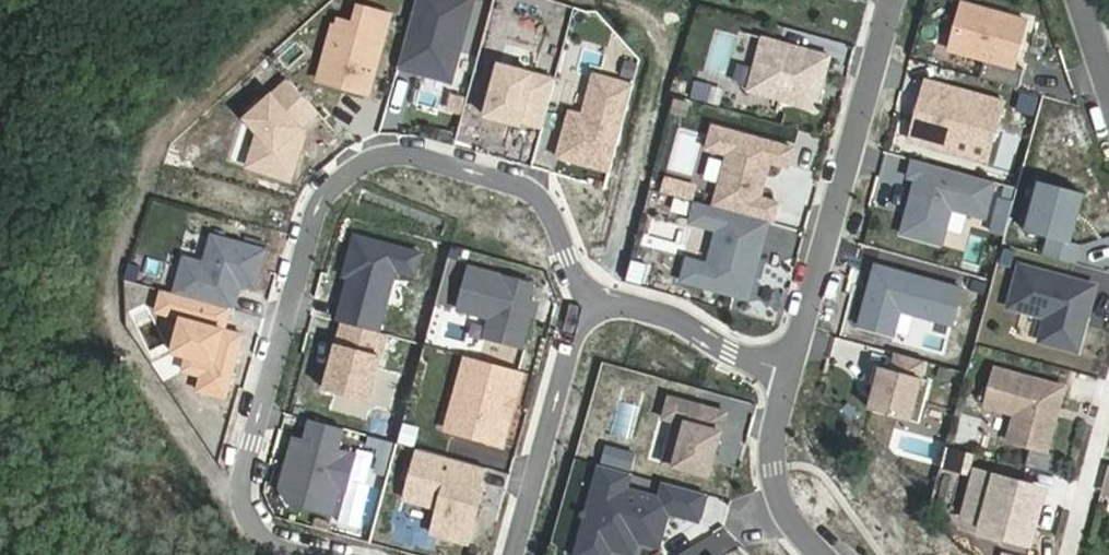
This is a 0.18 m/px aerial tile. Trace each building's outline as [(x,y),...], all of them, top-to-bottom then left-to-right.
[(410,14),(431,20),(426,36),(405,31),(396,65),(415,70),(416,68),(441,75),(451,69),(470,0),(414,0),(410,14)] [(1027,21),(962,3),(949,50),(984,60),(979,78),(1018,89),(1023,69),(1014,67),(1027,21)] [(387,14),(358,6),(353,25),(338,21),(336,27),(332,26),(317,79),(366,92),(373,67),(366,65),(370,52),(376,54),(387,14)] [(431,20),(410,14),(405,31),(426,36),(431,20)] [(831,56),(763,37),(748,90),(815,109),(821,89),(817,88),(821,76),(825,77),(831,56)] [(376,54),(370,52),(366,65),(373,67),(376,54)] [(554,79),(498,63),(484,115),(507,121),(508,117),(520,120),(541,126),(554,79)] [(441,75),(416,68),(415,70),(448,79),(451,69),(441,75)] [(566,159),(608,171),(632,84),(593,73),(581,114),(568,111),(565,124),(575,127),(566,159)] [(315,111),(287,80),(246,117),(258,131),(247,165),(288,178),(298,146),(293,141),(303,132),(298,126),(315,111)] [(1003,102),(926,81),(909,140),(952,151),(957,134),(992,143),(1003,102)] [(575,127),(565,124),(556,156),(566,159),(575,127)] [(794,149),(713,126),(707,149),(727,155),(713,207),(768,222),(773,223),(779,203),(761,198),(771,164),(788,169),(794,149)] [(303,132),(293,141),(298,146),(303,132)] [(992,143),(957,134),(952,151),(988,161),(992,143)] [(995,182),(913,160),(908,178),(920,181),(917,195),(912,194),(901,234),(942,245),(952,209),(985,219),(995,182)] [(1083,194),(1041,182),(1027,232),(1049,238),(1045,255),(1074,263),(1080,245),(1070,242),(1083,194)] [(696,202),(690,223),(718,230),(708,266),(688,261),(682,281),(747,299),(768,222),(713,207),(696,202)] [(182,257),(173,293),(231,309),(236,292),(228,290),(230,282),(238,285),(253,289),(264,250),(210,235),(202,263),(182,257)] [(418,253),(353,235),(342,275),(347,277),(343,291),(346,296),(343,304),(340,303),(335,321),(340,322),(376,332),(393,269),(412,274),(418,253)] [(532,284),(468,266),(456,309),(489,318),(483,337),(520,347),(533,302),(528,301),(532,284)] [(873,273),(859,326),(893,336),(900,311),(952,325),(962,289),(880,266),(878,274),(873,273)] [(1021,266),(1009,307),(1047,317),(1040,341),(1077,351),(1084,325),(1079,324),(1081,315),(1086,316),(1095,286),(1021,266)] [(238,285),(230,282),(228,290),(236,292),(238,285)] [(376,332),(340,322),(322,389),(366,401),(385,334),(376,332)] [(926,362),(897,354),(892,371),(875,366),(871,384),(877,385),(870,410),(919,423),(930,381),(921,378),(926,362)] [(471,358),(465,356),(446,429),(451,431),(471,358)] [(519,371),(471,358),(451,431),(500,444),(519,371)] [(1065,387),(995,368),(985,406),(1015,414),(1008,442),(1047,452),(1065,387)] [(726,413),(670,398),(664,419),(675,422),(663,464),(709,477),(726,413)] [(341,428),(308,419),(302,440),(292,438),(288,452),(291,453),(288,462),(286,462),(279,487),(288,504),(329,515),(337,489),(344,491),(354,454),(335,449),(341,428)] [(483,467),(416,449),(403,499),(437,508),(430,533),(467,543),(477,505),(473,504),(475,497),(479,498),(482,489),(478,488),(483,467)] [(664,483),(660,498),(627,489),(631,473),(601,465),(576,554),(608,554),(610,549),(632,554),(633,554),(637,541),(659,547),(668,513),(698,521),(706,494),(664,483)] [(1038,488),(976,471),(963,519),(983,525),(1011,532),(1009,539),(1030,545),(1042,500),(1036,498),(1038,488)] [(1045,490),(1038,488),(1036,498),(1042,500),(1045,490)] [(1011,532),(983,525),(981,531),(1009,539),(1011,532)]
